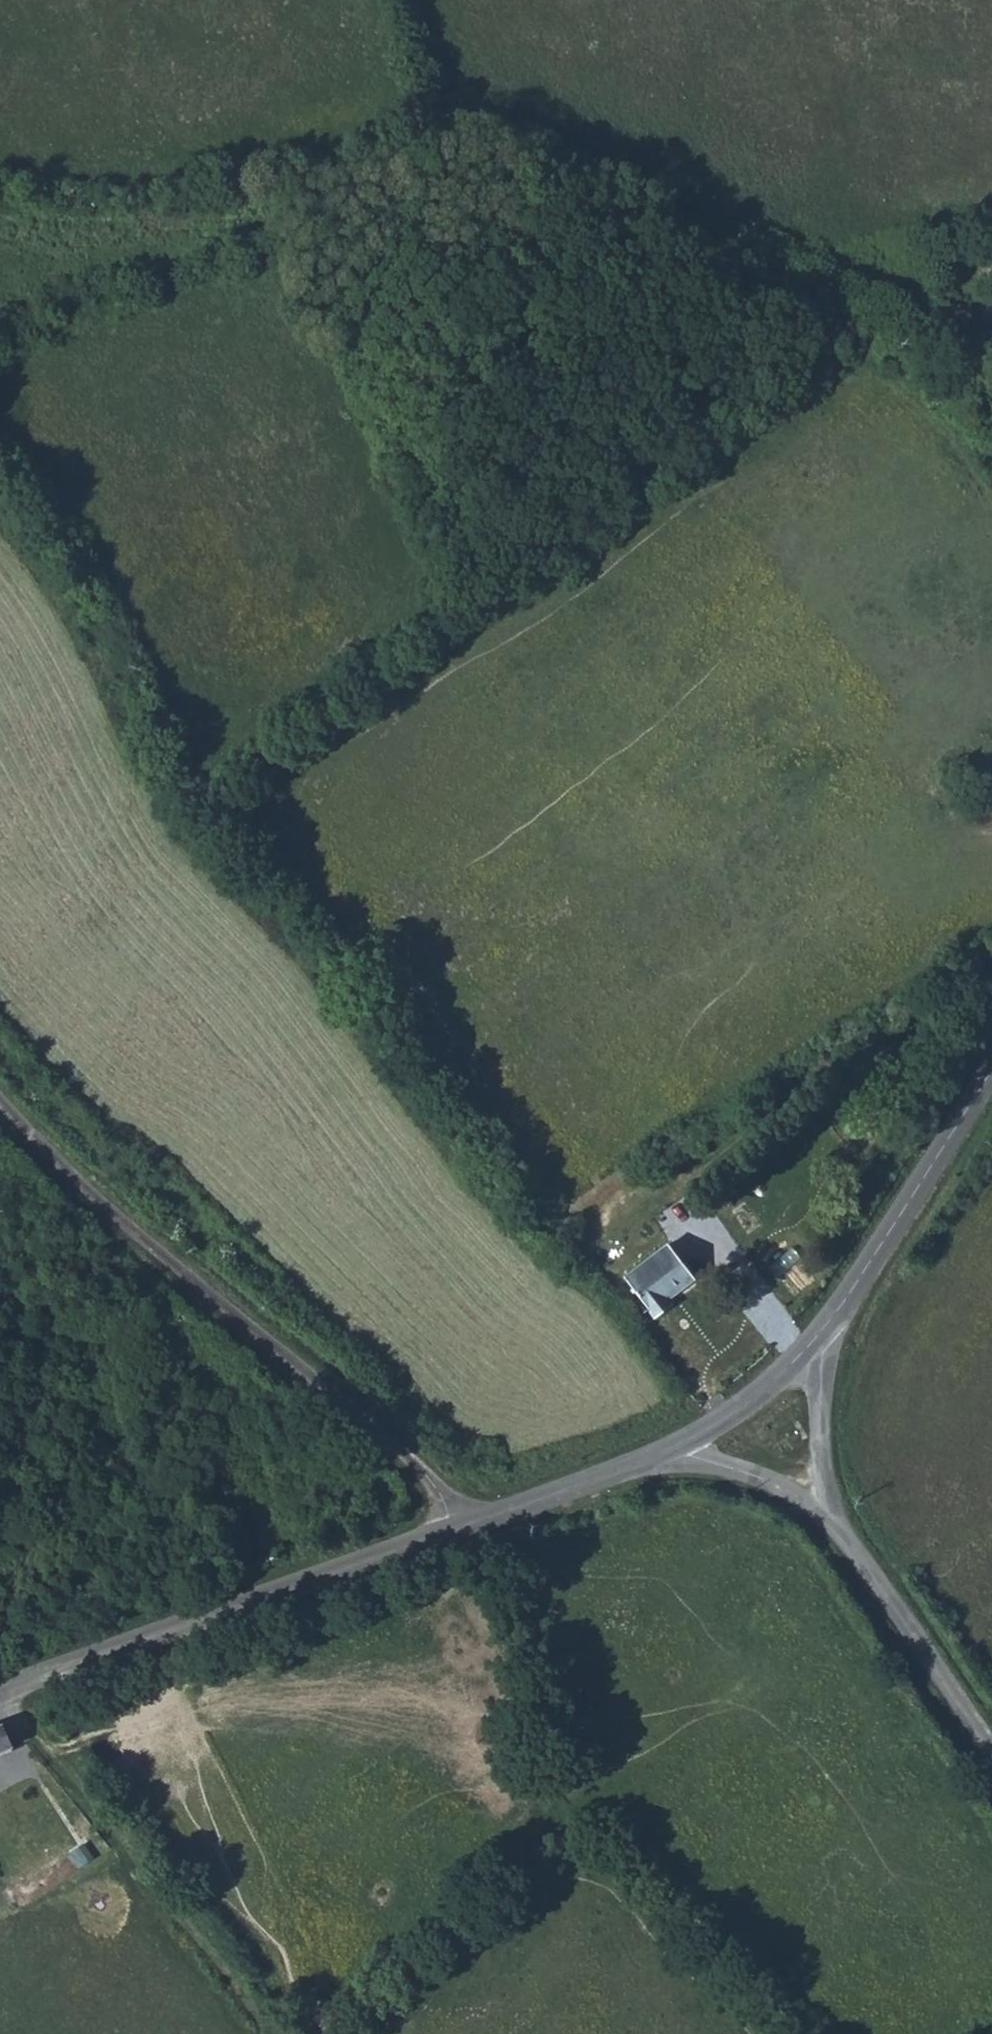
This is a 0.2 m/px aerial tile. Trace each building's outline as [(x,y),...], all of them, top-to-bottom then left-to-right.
[(672,1252),(627,1285),(658,1327),(676,1313),(671,1307),(698,1287),(672,1252)] [(12,1746),(2,1724),(0,1724),(0,1752),(12,1746)] [(84,1844),(71,1853),(80,1866),(93,1858),(84,1844)]
